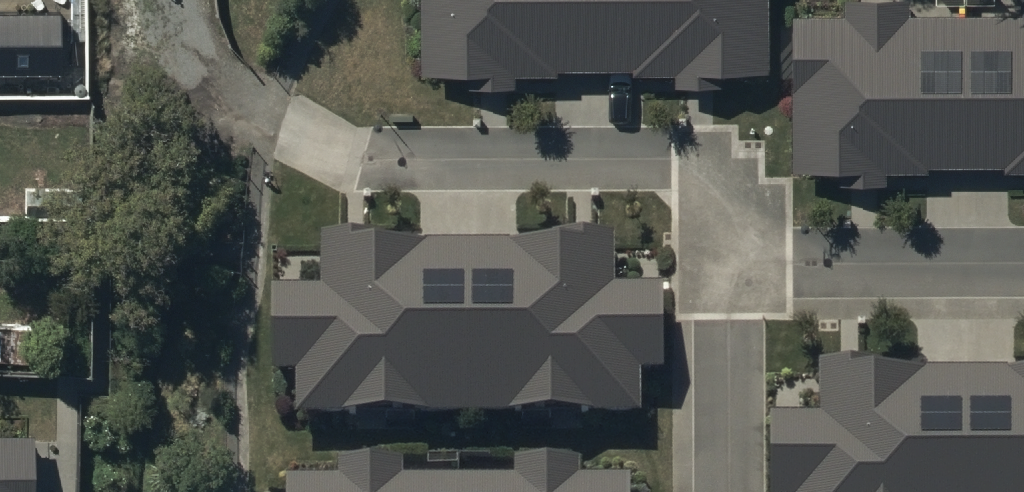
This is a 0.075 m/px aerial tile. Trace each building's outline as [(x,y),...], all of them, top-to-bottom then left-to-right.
[(421,69),(470,69),(470,86),(514,86),(514,67),(683,68),(683,79),(723,79),(723,64),(766,64),(766,0),(421,0),(421,69)] [(792,7),(792,167),(839,167),(839,178),(889,179),(889,167),(1023,167),(1023,0),(1021,0),(1021,12),(909,12),(909,0),(848,0),(848,7),(792,7)] [(0,3),(0,64),(59,64),(58,3),(0,3)] [(317,288),(273,288),(274,376),(297,376),(297,417),(639,414),(639,368),(663,368),(663,288),(615,288),(615,233),(555,234),(556,241),(385,243),(385,234),(317,235),(317,288)] [(823,364),(822,420),(775,419),(775,491),(1023,491),(1023,373),(881,371),(882,365),(823,364)] [(31,429),(0,429),(0,491),(31,491),(31,429)] [(273,480),(273,491),(644,491),(644,481),(583,482),(583,471),(514,471),(514,480),(411,481),(410,472),(330,473),(330,479),(273,480)]
